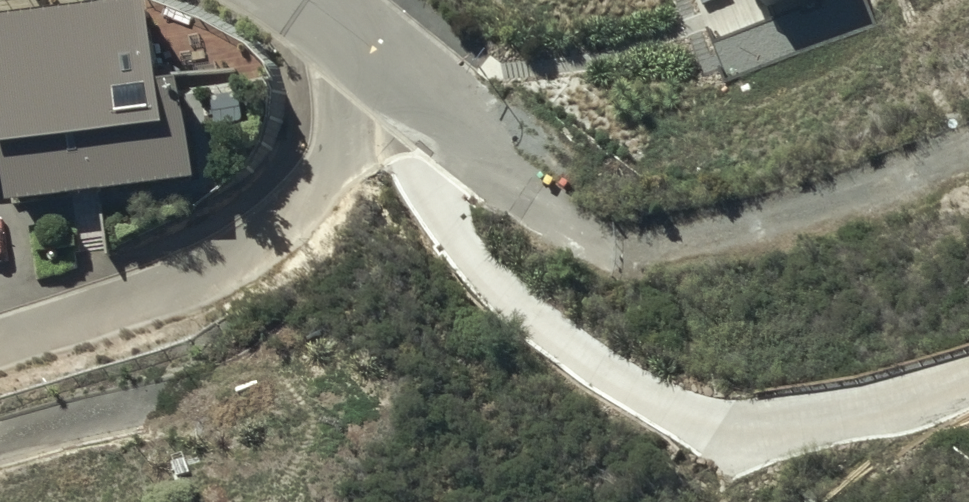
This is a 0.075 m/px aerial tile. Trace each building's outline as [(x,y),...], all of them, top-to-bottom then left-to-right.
[(776,17),(819,0),(770,0),(776,17)] [(0,180),(6,216),(194,187),(179,97),(155,101),(143,23),(0,45),(0,180)]
